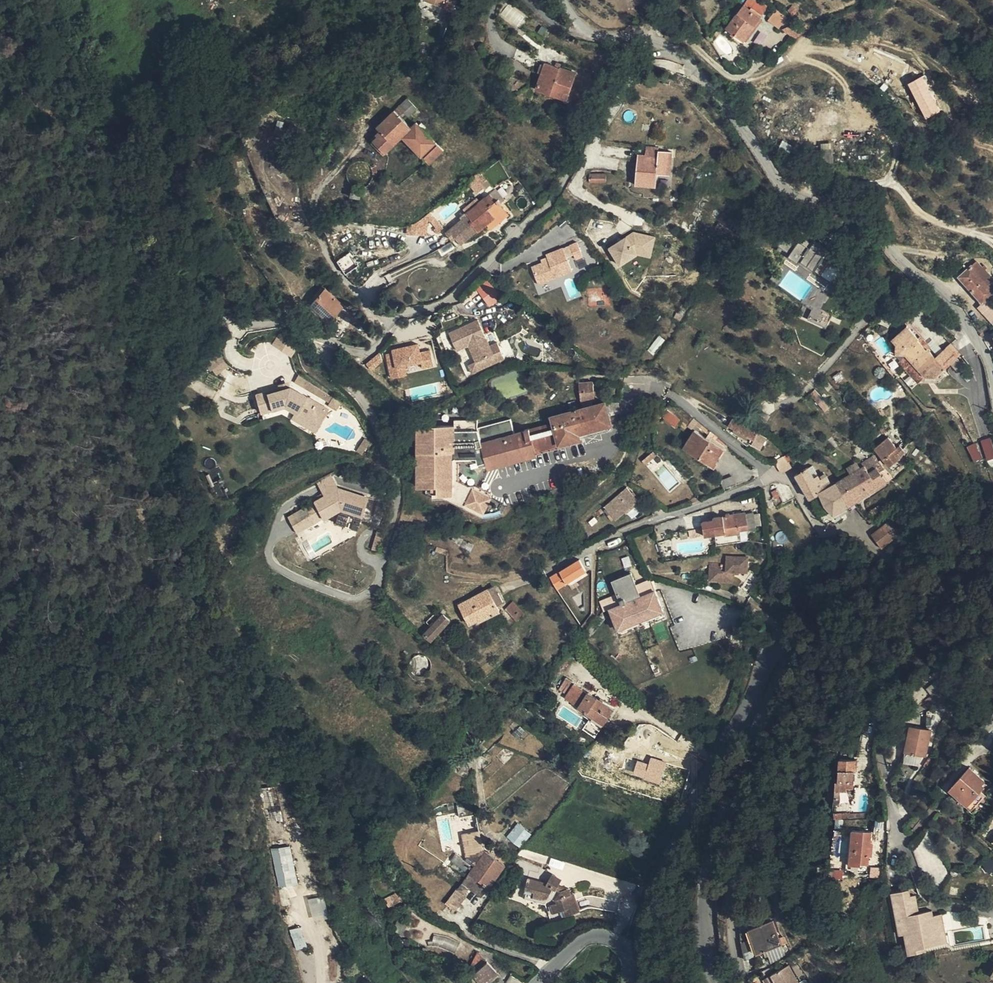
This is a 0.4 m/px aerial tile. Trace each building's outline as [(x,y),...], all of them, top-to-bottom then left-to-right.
[(426,0),(425,0),(421,9),(440,17),(444,7),(426,0)] [(444,7),(446,8),(453,11),(457,0),(426,0),(444,7)] [(508,3),(499,15),(517,28),(526,16),(508,3)] [(798,11),(792,5),(787,10),(793,16),(798,11)] [(743,41),(761,16),(751,8),(750,10),(744,6),(726,29),(743,41)] [(448,23),(453,11),(446,8),(441,20),(448,23)] [(787,19),(776,10),(768,21),(779,29),(787,19)] [(536,25),(531,20),(527,26),(532,31),(536,25)] [(812,27),(807,23),(799,23),(796,24),(788,27),(783,30),(795,39),(812,27)] [(518,46),(517,46),(510,57),(521,65),(528,53),(518,46)] [(540,74),(535,90),(567,101),(576,73),(561,68),(561,69),(560,68),(555,67),(544,63),(544,65),(540,74)] [(463,80),(452,68),(447,73),(458,85),(463,80)] [(923,76),(907,83),(925,119),(941,112),(923,76)] [(403,137),(428,163),(429,164),(443,150),(416,122),(411,127),(402,118),(405,115),(408,116),(416,108),(407,98),(377,127),(380,130),(382,133),(378,137),(374,141),(386,153),(403,137)] [(226,114),(235,124),(243,116),(234,106),(226,114)] [(338,119),(333,115),(325,126),(330,130),(338,119)] [(243,116),(235,124),(241,138),(252,125),(243,116)] [(290,139),(295,127),(289,125),(285,137),(290,139)] [(328,149),(338,156),(344,147),(333,141),(328,149)] [(328,149),(322,157),(333,164),(338,156),(328,149)] [(636,185),(656,187),(657,174),(670,174),(672,152),(662,151),(662,154),(658,154),(646,153),(646,158),(638,157),(636,185)] [(473,236),(486,225),(505,210),(501,206),(502,205),(501,204),(498,200),(501,198),(495,190),(480,202),(477,199),(463,209),(467,214),(445,232),(452,241),(456,239),(461,244),(473,236)] [(505,210),(486,225),(491,230),(509,215),(505,210)] [(712,216),(704,210),(700,216),(709,221),(712,216)] [(729,237),(737,242),(743,234),(734,229),(729,237)] [(633,232),(608,249),(619,267),(637,256),(651,259),(655,237),(633,232)] [(731,250),(735,245),(719,234),(716,240),(731,250)] [(820,275),(834,255),(815,241),(810,249),(799,241),(788,257),(798,264),(800,261),(820,275)] [(577,245),(570,247),(576,261),(583,258),(577,245)] [(545,264),(545,285),(573,273),(563,250),(547,258),(549,263),(545,264)] [(341,271),(353,265),(348,255),(336,260),(341,271)] [(992,294),(992,282),(984,272),(986,269),(983,266),(980,268),(976,262),(959,278),(982,304),(992,294)] [(541,287),(545,285),(545,264),(533,269),(541,287)] [(476,287),(486,306),(500,299),(490,280),(476,287)] [(863,292),(850,283),(845,291),(858,300),(863,292)] [(310,305),(325,288),(322,286),(307,303),(310,305)] [(344,306),(325,288),(310,305),(323,316),(329,322),(344,306)] [(323,316),(310,305),(307,303),(305,305),(320,319),(323,316)] [(476,362),(480,370),(504,359),(497,343),(489,346),(477,320),(449,333),(457,351),(469,346),(476,362)] [(919,340),(906,326),(892,341),(895,345),(895,355),(905,355),(913,364),(925,377),(935,378),(957,358),(947,346),(935,357),(928,349),(927,350),(918,341),(919,340)] [(392,353),(386,354),(391,379),(407,376),(406,367),(421,365),(422,370),(433,368),(430,352),(420,354),(418,345),(391,350),(392,353)] [(379,354),(365,364),(370,371),(384,361),(379,354)] [(905,355),(895,355),(893,357),(905,370),(913,364),(905,355)] [(472,373),(480,370),(476,362),(469,365),(472,373)] [(918,383),(925,377),(913,364),(905,370),(917,384),(918,383)] [(335,412),(341,402),(297,375),(291,385),(335,412)] [(581,403),(595,401),(593,383),(579,384),(581,403)] [(286,387),(256,395),(262,414),(285,408),(315,426),(325,408),(286,387)] [(819,404),(823,399),(815,390),(810,395),(819,404)] [(617,401),(606,402),(609,416),(620,413),(617,401)] [(606,402),(576,410),(552,417),(553,424),(482,443),(488,465),(536,452),(580,439),(580,438),(579,434),(612,425),(609,416),(606,402)] [(666,411),(661,418),(675,427),(680,419),(666,411)] [(313,430),(315,426),(298,415),(296,420),(313,430)] [(754,440),(758,433),(732,419),(728,426),(754,440)] [(678,424),(686,431),(688,426),(681,420),(678,424)] [(613,429),(612,425),(579,434),(580,438),(613,429)] [(454,429),(415,429),(416,490),(430,490),(430,494),(433,494),(433,490),(435,490),(435,496),(432,496),(432,499),(452,498),(451,455),(454,455),(454,448),(453,448),(453,446),(455,446),(455,444),(452,444),(452,441),(454,441),(454,429)] [(701,456),(714,465),(724,450),(694,431),(684,448),(700,458),(701,456)] [(980,440),(986,461),(992,459),(992,447),(990,437),(980,440)] [(888,438),(874,450),(878,454),(889,468),(900,459),(905,452),(900,446),(897,448),(888,438)] [(580,439),(536,452),(538,457),(583,444),(580,439)] [(967,446),(973,463),(982,460),(976,443),(967,446)] [(645,466),(658,455),(655,451),(642,462),(645,466)] [(536,452),(488,465),(490,470),(497,469),(538,457),(536,452)] [(781,473),(791,468),(788,462),(794,459),(790,453),(775,463),(781,473)] [(713,467),(714,465),(701,456),(700,458),(713,467)] [(851,475),(840,481),(836,483),(849,505),(852,504),(892,478),(875,456),(862,464),(863,467),(860,469),(851,475)] [(858,465),(849,471),(851,475),(860,469),(858,465)] [(814,478),(808,468),(796,475),(810,498),(820,492),(818,488),(830,481),(826,476),(820,480),(818,476),(814,478)] [(217,471),(209,474),(212,482),(220,479),(217,471)] [(849,505),(836,483),(832,485),(830,481),(818,488),(820,492),(825,504),(834,514),(849,505)] [(615,520),(625,512),(637,501),(626,488),(604,507),(615,520)] [(340,489),(288,519),(296,533),(340,509),(334,523),(356,530),(366,498),(340,489)] [(491,499),(472,490),(464,506),(483,516),(491,499)] [(775,500),(780,497),(777,490),(772,493),(775,500)] [(820,492),(810,498),(826,525),(837,520),(834,514),(825,504),(820,492)] [(637,501),(625,512),(627,515),(640,504),(637,501)] [(852,511),(849,505),(834,514),(837,520),(852,511)] [(703,521),(704,529),(705,537),(725,534),(725,536),(739,534),(739,531),(748,530),(748,529),(746,514),(746,512),(730,515),(730,513),(725,514),(726,516),(713,517),(713,520),(703,521)] [(754,513),(746,514),(748,529),(756,527),(754,513)] [(901,533),(910,526),(900,513),(892,519),(901,533)] [(885,524),(895,538),(901,533),(892,519),(885,524)] [(882,548),(895,538),(885,524),(871,534),(882,548)] [(705,537),(704,529),(688,531),(690,539),(705,537)] [(470,545),(455,535),(452,540),(466,550),(470,545)] [(732,572),(739,572),(747,572),(747,557),(727,557),(727,565),(710,565),(710,574),(716,574),(717,582),(732,582),(732,575),(732,572)] [(586,572),(579,561),(560,572),(567,584),(586,572)] [(588,575),(586,572),(567,584),(569,585),(570,586),(571,586),(588,575)] [(741,588),(749,594),(760,579),(752,573),(741,588)] [(551,581),(557,590),(565,584),(559,575),(551,581)] [(618,630),(662,612),(649,580),(636,586),(631,575),(613,582),(622,604),(618,606),(610,610),(618,630)] [(494,586),(487,590),(492,598),(498,594),(494,586)] [(492,598),(487,590),(459,605),(470,625),(478,621),(479,623),(499,612),(496,607),(503,603),(498,594),(492,598)] [(610,610),(618,606),(613,595),(605,599),(610,610)] [(513,616),(519,610),(513,603),(507,610),(513,616)] [(513,616),(518,622),(524,615),(519,610),(513,616)] [(432,626),(441,617),(436,612),(427,622),(432,626)] [(600,626),(607,618),(603,612),(595,622),(600,626)] [(664,615),(662,612),(618,630),(619,633),(664,615)] [(442,615),(441,617),(432,626),(424,634),(431,641),(450,621),(442,615)] [(581,639),(586,643),(592,635),(588,631),(581,639)] [(565,693),(572,682),(566,678),(559,689),(565,693)] [(551,684),(546,690),(559,701),(564,695),(551,684)] [(590,715),(603,723),(613,710),(574,685),(565,698),(590,715)] [(992,710),(988,707),(982,716),(986,720),(992,710)] [(599,729),(601,727),(603,723),(590,715),(588,719),(587,721),(599,729)] [(965,719),(961,717),(955,731),(964,735),(971,718),(966,716),(965,719)] [(984,722),(974,735),(977,738),(987,724),(984,722)] [(926,743),(929,744),(932,730),(910,725),(904,753),(920,756),(923,757),(926,743)] [(710,740),(716,731),(710,727),(704,736),(710,740)] [(920,756),(904,753),(902,762),(918,766),(920,756)] [(649,765),(638,761),(633,775),(644,779),(644,780),(659,785),(666,763),(651,758),(649,765)] [(858,759),(840,758),(838,781),(854,782),(855,766),(858,766),(858,759)] [(974,805),(977,808),(985,798),(979,792),(981,790),(985,786),(982,784),(985,780),(970,767),(949,789),(971,808),(974,805)] [(854,782),(838,781),(836,782),(835,790),(846,790),(846,788),(854,788),(854,782)] [(297,884),(276,786),(259,791),(279,889),(297,884)] [(985,798),(977,808),(980,810),(988,800),(985,798)] [(476,815),(474,799),(467,801),(469,816),(476,815)] [(476,815),(469,816),(460,818),(463,834),(479,831),(476,815)] [(521,848),(532,835),(518,823),(507,837),(521,848)] [(868,872),(869,856),(870,843),(871,832),(852,830),(849,865),(861,866),(860,871),(868,872)] [(478,855),(483,849),(479,831),(463,834),(467,857),(478,855)] [(475,866),(485,851),(483,849),(478,855),(467,857),(465,860),(473,864),(475,866)] [(469,874),(489,888),(505,865),(485,851),(475,866),(469,874)] [(467,872),(473,864),(465,860),(455,853),(451,860),(467,872)] [(468,889),(481,898),(489,888),(469,874),(461,884),(468,889)] [(566,916),(580,911),(574,893),(571,894),(569,888),(567,889),(561,891),(557,888),(559,884),(562,880),(552,874),(546,884),(528,879),(525,889),(535,892),(533,896),(542,898),(546,898),(549,895),(550,896),(555,899),(556,903),(551,905),(554,913),(564,910),(566,916)] [(464,894),(468,889),(461,884),(458,890),(457,889),(445,904),(455,911),(466,896),(464,894)] [(535,892),(525,889),(522,898),(532,901),(533,896),(535,892)] [(929,934),(923,915),(920,915),(917,897),(912,898),(912,892),(894,894),(899,937),(903,936),(906,957),(923,955),(923,951),(935,949),(929,934)] [(390,898),(393,905),(400,901),(396,894),(390,898)] [(532,901),(545,905),(550,896),(549,895),(546,898),(542,898),(533,896),(532,901)] [(324,897),(309,900),(313,920),(328,917),(324,897)] [(388,908),(393,905),(390,898),(384,901),(388,908)] [(793,911),(799,908),(795,898),(788,900),(793,911)] [(936,913),(923,915),(929,934),(935,949),(949,948),(946,925),(937,925),(936,918),(936,913)] [(773,920),(764,924),(757,927),(751,929),(754,937),(759,952),(764,951),(767,949),(782,944),(780,938),(773,920)] [(291,934),(295,946),(305,943),(300,930),(291,934)] [(754,937),(740,942),(743,960),(757,956),(765,953),(764,951),(759,952),(754,937)] [(297,952),(307,948),(305,943),(295,946),(297,952)] [(782,945),(782,944),(767,949),(772,962),(785,954),(782,945)] [(481,982),(487,982),(498,973),(487,961),(473,975),(481,982)] [(776,982),(798,982),(799,982),(789,965),(771,975),(776,982)] [(773,969),(771,966),(762,971),(764,975),(773,969)] [(771,975),(767,977),(770,982),(776,982),(771,975)]
